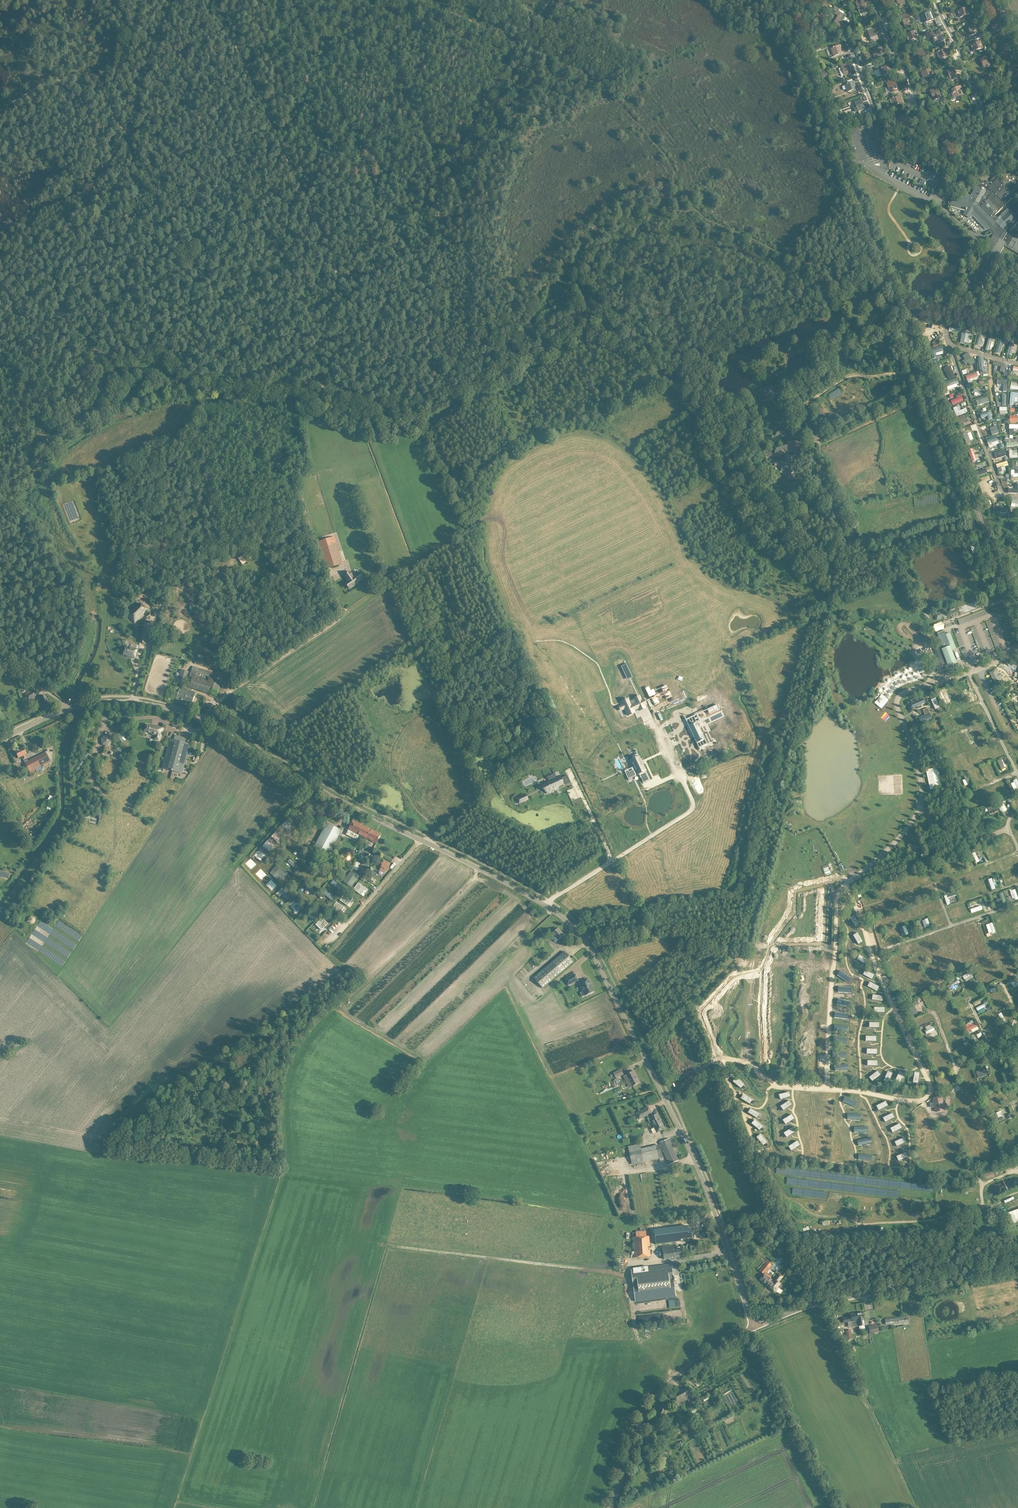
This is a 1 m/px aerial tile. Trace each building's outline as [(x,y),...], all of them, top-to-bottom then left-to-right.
[(868,11),(864,0),(856,3),(860,14),(868,11)] [(991,7),(989,0),(981,0),(985,9),(991,7)] [(970,6),(967,7),(958,11),(960,17),(972,13),(970,6)] [(842,20),(845,15),(839,11),(839,10),(838,9),(835,14),(836,15),(839,16),(835,22),(834,24),(838,27),(841,22),(844,24),(845,22),(842,20)] [(932,11),(928,13),(921,15),(924,23),(935,19),(932,11)] [(909,12),(905,14),(901,16),(905,27),(913,23),(909,12)] [(1000,30),(997,20),(990,23),(994,32),(1000,30)] [(974,23),(972,23),(967,25),(971,35),(977,32),(974,23)] [(878,39),(874,29),(868,31),(872,42),(878,39)] [(940,30),(932,33),(929,34),(930,38),(933,37),(936,44),(944,41),(940,30)] [(916,31),(906,35),(908,42),(919,38),(916,31)] [(981,41),(976,43),(971,45),(974,51),(983,48),(981,41)] [(1006,43),(999,46),(1003,56),(1010,53),(1006,43)] [(841,45),(831,49),(834,56),(844,53),(841,45)] [(884,54),(881,47),(872,51),(874,57),(884,54)] [(939,59),(940,59),(941,62),(944,61),(943,58),(949,56),(946,49),(937,53),(939,59)] [(927,60),(923,50),(916,52),(920,63),(927,60)] [(986,56),(980,58),(984,68),(990,66),(986,56)] [(841,66),(842,68),(839,69),(842,76),(844,75),(845,76),(851,73),(848,64),(841,66)] [(881,76),(891,72),(889,66),(879,70),(881,76)] [(1012,79),(1017,77),(1017,75),(1015,66),(1008,69),(1012,79)] [(931,68),(926,70),(921,72),(924,78),(934,75),(931,68)] [(954,68),(949,69),(947,70),(951,81),(958,78),(954,68)] [(821,72),(823,79),(829,77),(827,70),(821,72)] [(994,74),(984,78),(986,85),(996,81),(994,74)] [(894,80),(890,82),(888,83),(892,93),(898,90),(894,80)] [(855,82),(845,85),(847,92),(857,88),(855,82)] [(950,90),(953,99),(964,95),(961,86),(950,90)] [(937,87),(930,90),(934,100),(941,97),(937,87)] [(900,96),(896,98),(892,99),(891,99),(893,106),(903,102),(900,96)] [(861,99),(855,102),(858,112),(865,109),(861,99)] [(912,121),(901,115),(897,123),(908,128),(912,121)] [(975,161),(975,152),(969,152),(969,148),(963,148),(963,160),(969,160),(975,161)] [(1015,235),(1013,234),(1011,232),(1010,232),(1010,230),(1017,222),(1017,203),(1015,201),(998,219),(995,216),(1005,205),(1015,196),(996,175),(991,180),(992,180),(990,182),(987,181),(986,183),(982,180),(978,187),(977,186),(970,197),(967,196),(968,194),(956,191),(954,196),(952,204),(967,208),(965,212),(972,216),(974,212),(989,228),(993,236),(983,254),(981,253),(980,254),(978,256),(979,258),(980,259),(964,286),(979,295),(981,292),(978,290),(1004,245),(1006,246),(1007,247),(1017,254),(1017,237),(1015,235)] [(853,298),(852,302),(851,307),(857,308),(858,303),(873,306),(874,301),(864,299),(864,297),(856,295),(856,298),(855,298),(855,299),(853,298)] [(971,332),(962,331),(960,342),(968,344),(971,332)] [(1000,355),(1004,343),(999,341),(996,354),(1000,355)] [(875,358),(879,354),(870,343),(866,347),(875,358)] [(942,346),(930,350),(933,359),(937,358),(936,353),(944,351),(942,346)] [(968,352),(963,356),(965,359),(963,361),(966,365),(968,363),(970,366),(975,362),(968,352)] [(759,365),(752,368),(755,373),(761,371),(761,370),(759,365)] [(951,366),(945,368),(949,378),(955,376),(951,366)] [(966,377),(967,382),(979,379),(977,373),(966,377)] [(1008,379),(1008,390),(1017,391),(1017,381),(1009,379),(1008,379)] [(1008,380),(997,380),(997,385),(1003,385),(1003,392),(1008,392),(1008,380)] [(760,401),(763,401),(763,403),(770,400),(776,399),(775,394),(777,394),(775,387),(772,388),(772,387),(765,389),(765,388),(758,390),(760,394),(758,395),(760,401)] [(1010,405),(1013,405),(1014,397),(1017,397),(1017,393),(1011,393),(1010,405)] [(953,406),(963,402),(961,395),(957,397),(958,400),(952,402),(953,406)] [(976,402),(977,407),(990,403),(989,398),(976,402)] [(957,407),(953,408),(957,417),(968,412),(967,410),(966,409),(959,412),(957,407)] [(990,411),(981,415),(982,418),(987,416),(989,420),(992,419),(990,411)] [(965,415),(957,418),(959,424),(967,421),(965,415)] [(773,427),(774,432),(775,437),(785,435),(784,426),(773,427)] [(992,435),(999,433),(997,426),(990,428),(992,435)] [(998,441),(997,437),(987,440),(989,444),(990,447),(992,446),(993,446),(992,443),(998,441)] [(968,438),(965,439),(968,447),(979,443),(978,440),(970,443),(968,438)] [(788,442),(772,447),(775,454),(779,453),(778,451),(784,449),(785,450),(790,448),(788,442)] [(1003,450),(994,453),(995,456),(996,459),(1006,456),(1004,450),(1003,450)] [(1009,450),(1010,459),(1017,458),(1017,455),(1013,455),(1012,450),(1009,450)] [(977,465),(980,470),(989,465),(986,460),(977,465)] [(996,466),(997,471),(1009,467),(1008,462),(996,466)] [(1008,489),(1008,493),(1017,494),(1017,485),(1015,484),(1015,489),(1008,489)] [(343,563),(342,561),(339,551),(334,536),(316,542),(325,569),(343,563)] [(243,555),(239,558),(243,564),(248,561),(247,560),(251,557),(248,553),(244,557),(243,555)] [(350,571),(344,576),(348,581),(345,583),(350,589),(358,583),(357,582),(363,578),(359,573),(354,577),(350,571)] [(134,605),(121,619),(127,624),(130,622),(132,624),(140,615),(138,613),(140,611),(134,605)] [(940,609),(938,617),(946,620),(948,612),(940,609)] [(141,637),(139,642),(146,644),(148,634),(142,632),(141,637)] [(956,661),(945,632),(938,635),(942,646),(935,648),(939,660),(931,663),(933,669),(947,663),(948,664),(956,661)] [(124,651),(123,655),(127,656),(127,657),(132,658),(132,656),(136,657),(138,649),(133,648),(130,647),(130,648),(125,647),(125,648),(124,647),(123,651),(124,651)] [(197,657),(195,663),(213,669),(215,663),(197,657)] [(193,666),(189,677),(192,678),(189,687),(211,694),(217,674),(193,666)] [(1001,672),(999,673),(997,668),(990,672),(996,683),(1004,679),(1001,672)] [(190,694),(191,691),(183,688),(188,672),(182,670),(178,682),(182,683),(180,688),(177,699),(192,704),(195,695),(190,694)] [(963,687),(967,693),(972,691),(969,684),(963,687)] [(649,687),(645,688),(649,698),(650,697),(654,706),(660,703),(658,699),(661,698),(661,697),(664,696),(666,699),(673,696),(667,685),(661,688),(662,692),(656,695),(653,689),(651,690),(649,687)] [(950,691),(954,698),(959,695),(956,688),(950,691)] [(32,689),(25,694),(28,700),(36,695),(32,689)] [(939,692),(944,704),(947,703),(944,697),(945,697),(945,695),(944,695),(942,691),(939,692)] [(235,693),(230,698),(234,701),(238,696),(235,693)] [(41,698),(38,699),(41,705),(40,705),(43,711),(51,707),(45,695),(41,698)] [(926,695),(917,701),(920,707),(929,702),(926,695)] [(623,705),(619,707),(621,710),(625,709),(628,716),(634,713),(633,710),(638,708),(639,711),(645,708),(644,705),(646,704),(644,699),(642,701),(639,696),(634,699),(634,700),(629,702),(629,700),(622,703),(623,705)] [(931,705),(922,711),(927,717),(935,711),(931,705)] [(975,713),(976,716),(982,714),(983,716),(986,715),(983,707),(979,708),(980,711),(975,713)] [(961,714),(965,724),(972,722),(968,711),(961,714)] [(696,715),(686,720),(689,726),(691,732),(692,732),(694,736),(696,742),(699,748),(707,744),(701,733),(700,733),(698,729),(699,728),(697,723),(700,722),(696,715)] [(949,727),(950,729),(955,727),(950,717),(946,719),(948,725),(949,728),(949,727)] [(937,733),(943,731),(940,722),(935,724),(937,733)] [(144,732),(149,733),(151,734),(151,735),(158,737),(157,740),(160,741),(163,728),(154,725),(154,726),(146,724),(144,732)] [(979,724),(972,728),(978,738),(985,734),(979,724)] [(957,732),(963,742),(966,740),(960,730),(957,732)] [(953,746),(959,743),(955,734),(949,736),(953,746)] [(105,735),(100,739),(102,745),(108,747),(112,743),(111,737),(105,735)] [(183,770),(190,745),(170,740),(163,765),(169,766),(168,770),(177,772),(178,768),(183,770)] [(23,748),(15,752),(17,756),(18,758),(22,756),(25,755),(26,754),(25,752),(23,748)] [(985,761),(992,758),(988,748),(981,751),(985,761)] [(890,749),(879,755),(883,763),(894,758),(890,749)] [(1004,750),(1000,752),(998,749),(993,752),(995,758),(1005,754),(1004,750)] [(625,771),(624,771),(629,780),(629,779),(628,778),(639,774),(639,775),(641,778),(641,777),(647,775),(637,754),(633,756),(632,756),(633,758),(630,760),(633,767),(635,771),(633,772),(633,771),(629,773),(627,775),(625,771)] [(29,756),(20,760),(21,763),(20,764),(22,768),(29,765),(32,771),(35,769),(33,765),(34,765),(31,758),(30,758),(29,756)] [(955,760),(959,771),(970,767),(966,756),(955,760)] [(986,777),(993,774),(989,765),(982,767),(986,777)] [(926,769),(930,790),(943,787),(939,767),(926,769)] [(977,779),(979,778),(977,771),(970,774),(974,783),(978,782),(977,779)] [(967,781),(970,787),(972,785),(966,772),(963,774),(965,776),(963,777),(966,782),(967,781)] [(549,781),(542,784),(545,789),(546,789),(548,794),(555,790),(554,790),(554,789),(559,786),(559,787),(565,785),(562,779),(561,780),(559,776),(556,778),(554,774),(547,777),(549,781)] [(1004,787),(1007,796),(1012,794),(1010,786),(1004,787)] [(917,787),(907,791),(909,796),(919,792),(917,787)] [(991,789),(985,791),(989,801),(994,799),(991,789)] [(880,803),(885,801),(881,792),(876,794),(880,803)] [(974,808),(984,804),(982,798),(971,802),(974,808)] [(998,804),(1002,812),(1007,810),(1002,801),(998,804)] [(48,804),(46,809),(51,810),(50,813),(52,814),(55,806),(48,804)] [(988,806),(990,814),(999,812),(996,804),(988,806)] [(297,808),(291,814),(297,820),(303,814),(297,808)] [(287,819),(282,826),(288,831),(293,825),(287,819)] [(348,830),(346,835),(357,840),(359,835),(368,840),(368,839),(377,843),(378,839),(381,835),(353,821),(348,830)] [(327,823),(314,847),(328,855),(331,850),(334,845),(341,831),(327,823)] [(277,830),(271,837),(277,842),(283,836),(277,830)] [(268,840),(263,846),(269,852),(274,845),(268,840)] [(304,858),(306,855),(298,848),(295,850),(304,858)] [(991,860),(995,858),(994,856),(996,855),(993,848),(987,850),(991,860)] [(291,858),(288,861),(296,870),(299,866),(291,858)] [(1002,871),(1009,869),(1005,859),(998,862),(1002,871)] [(381,868),(380,870),(385,872),(386,870),(387,870),(390,864),(383,860),(380,867),(381,868)] [(353,869),(362,873),(365,864),(361,862),(361,863),(356,861),(353,869)] [(278,865),(271,874),(274,877),(279,871),(285,877),(288,873),(278,865)] [(1005,874),(1007,880),(1017,876),(1017,870),(1005,874)] [(351,871),(344,882),(346,884),(351,887),(359,877),(351,871)] [(910,876),(914,885),(920,883),(916,873),(910,876)] [(277,888),(280,886),(273,878),(270,881),(277,888)] [(329,884),(339,890),(342,886),(332,879),(329,884)] [(983,894),(987,892),(983,882),(978,884),(983,894)] [(877,887),(879,893),(889,889),(888,884),(877,887)] [(940,888),(942,893),(952,890),(951,885),(940,888)] [(963,899),(972,896),(968,886),(961,889),(963,892),(961,893),(963,899)] [(283,887),(280,890),(288,899),(291,895),(283,887)] [(325,895),(331,901),(335,897),(329,892),(325,895)] [(342,898),(340,900),(348,906),(352,899),(345,894),(344,894),(343,897),(342,898)] [(900,896),(902,904),(908,902),(907,895),(900,896)] [(892,910),(898,907),(895,899),(889,901),(892,910)] [(298,901),(291,907),(297,913),(303,906),(298,901)] [(337,902),(332,908),(340,914),(344,907),(337,902)] [(876,906),(878,915),(885,913),(883,904),(876,906)] [(962,916),(970,913),(967,904),(959,906),(962,916)] [(313,910),(307,916),(313,921),(319,915),(313,910)] [(898,922),(904,920),(901,913),(895,916),(898,922)] [(892,915),(882,919),(883,923),(893,918),(892,915)] [(933,918),(935,925),(946,922),(945,915),(933,918)] [(854,916),(850,918),(855,927),(859,925),(854,916)] [(322,918),(316,925),(321,930),(327,924),(322,918)] [(928,918),(922,920),(925,928),(931,926),(928,918)] [(971,937),(979,935),(977,929),(978,928),(977,925),(979,925),(977,920),(969,922),(970,925),(968,925),(971,937)] [(993,922),(986,924),(989,932),(990,932),(995,930),(993,922)] [(1002,937),(1008,934),(1004,923),(998,925),(1002,937)] [(900,927),(903,936),(910,934),(907,925),(900,927)] [(551,934),(552,935),(550,936),(555,942),(558,940),(564,935),(558,928),(551,934)] [(960,937),(968,934),(966,929),(958,932),(960,937)] [(893,932),(888,934),(891,940),(901,936),(899,932),(894,935),(893,932)] [(857,933),(853,935),(858,944),(862,942),(857,933)] [(883,933),(873,937),(875,943),(885,940),(883,933)] [(1001,946),(997,934),(989,937),(991,943),(996,941),(998,947),(1001,946)] [(934,938),(938,949),(943,947),(939,936),(934,938)] [(914,941),(919,952),(923,950),(918,939),(914,941)] [(966,958),(977,953),(975,949),(964,954),(966,958)] [(996,953),(1000,963),(1007,960),(1003,950),(996,953)] [(920,964),(924,963),(923,954),(928,953),(927,951),(917,953),(920,964)] [(564,952),(552,962),(534,978),(543,988),(573,962),(564,952)] [(859,955),(856,959),(865,964),(868,960),(859,955)] [(958,955),(951,958),(954,966),(961,964),(958,955)] [(985,964),(987,967),(999,961),(996,955),(985,960),(987,963),(985,964)] [(911,960),(900,965),(902,968),(913,964),(911,960)] [(948,973),(952,971),(948,961),(943,962),(947,970),(942,972),(944,979),(949,977),(948,973)] [(1008,975),(1017,970),(1017,968),(1015,962),(1005,967),(1008,975)] [(926,967),(930,978),(934,976),(930,965),(926,967)] [(913,972),(915,979),(924,975),(921,969),(913,972)] [(865,970),(863,975),(872,979),(874,975),(865,970)] [(840,971),(837,975),(847,982),(850,978),(840,971)] [(911,971),(900,976),(902,980),(912,975),(911,971)] [(575,974),(565,979),(568,985),(578,980),(575,974)] [(747,977),(757,984),(759,981),(750,974),(747,977)] [(932,980),(935,985),(943,981),(940,975),(932,980)] [(580,984),(579,984),(583,991),(580,993),(582,997),(584,996),(585,996),(590,993),(591,994),(593,993),(593,992),(594,991),(590,984),(591,984),(589,979),(580,984)] [(870,982),(868,986),(877,991),(879,987),(870,982)] [(922,987),(912,992),(913,995),(924,991),(922,987)] [(935,988),(940,999),(944,998),(939,987),(935,988)] [(745,994),(755,1001),(757,997),(748,990),(745,994)] [(838,999),(837,1004),(849,1007),(850,1002),(838,999)] [(925,999),(914,1004),(916,1008),(926,1003),(925,999)] [(987,999),(984,1001),(987,1007),(986,1007),(989,1012),(981,1016),(982,1019),(988,1017),(989,1019),(993,1017),(992,1013),(994,1012),(987,999)] [(741,1010),(751,1016),(753,1013),(744,1006),(741,1010)] [(939,1009),(943,1020),(947,1019),(943,1008),(939,1009)] [(900,1012),(902,1018),(908,1015),(905,1009),(900,1012)] [(927,1010),(916,1015),(918,1019),(929,1014),(927,1010)] [(998,1014),(1003,1024),(1009,1021),(1004,1011),(998,1014)] [(973,1014),(971,1015),(970,1013),(962,1017),(965,1023),(975,1018),(973,1014)] [(953,1016),(958,1026),(961,1024),(957,1015),(953,1016)] [(950,1029),(956,1025),(953,1020),(947,1024),(950,1029)] [(991,1030),(996,1028),(995,1025),(998,1024),(996,1020),(988,1024),(991,1030)] [(964,1026),(967,1032),(978,1026),(976,1022),(969,1025),(968,1024),(964,1026)] [(743,1028),(751,1036),(754,1033),(746,1025),(743,1028)] [(961,1027),(951,1031),(953,1035),(963,1031),(961,1027)] [(938,1029),(927,1034),(929,1038),(940,1033),(938,1029)] [(990,1033),(993,1039),(1002,1035),(1000,1029),(990,1033)] [(975,1035),(970,1037),(974,1046),(979,1044),(975,1035)] [(952,1038),(957,1048),(961,1047),(956,1036),(952,1038)] [(941,1040),(930,1045),(932,1049),(943,1044),(941,1040)] [(743,1046),(753,1052),(755,1049),(745,1042),(743,1046)] [(967,1047),(957,1051),(958,1055),(969,1051),(967,1047)] [(952,1057),(941,1061),(943,1065),(954,1060),(952,1057)] [(968,1082),(974,1080),(970,1067),(964,1069),(968,1082)] [(976,1072),(978,1078),(987,1075),(986,1069),(976,1072)] [(621,1070),(610,1075),(611,1077),(615,1075),(616,1078),(623,1074),(621,1070)] [(1012,1080),(1017,1078),(1016,1070),(1010,1072),(1012,1080)] [(634,1071),(626,1075),(632,1086),(639,1083),(636,1076),(634,1071)] [(877,1071),(869,1077),(872,1081),(880,1075),(877,1071)] [(888,1071),(884,1081),(888,1083),(893,1073),(888,1071)] [(904,1073),(900,1071),(896,1080),(900,1082),(904,1073)] [(757,1084),(763,1080),(759,1074),(753,1077),(757,1084)] [(617,1078),(613,1080),(616,1087),(622,1084),(620,1080),(619,1080),(617,1078)] [(736,1078),(733,1082),(741,1088),(744,1084),(736,1078)] [(968,1089),(965,1090),(966,1092),(978,1087),(976,1081),(966,1085),(968,1089)] [(975,1101),(981,1099),(979,1092),(973,1094),(975,1101)] [(752,1100),(743,1094),(741,1099),(749,1104),(752,1100)] [(933,1102),(934,1107),(935,1112),(945,1110),(942,1096),(933,1098),(933,1102)] [(845,1097),(842,1102),(852,1106),(855,1102),(845,1097)] [(789,1101),(780,1106),(783,1110),(791,1105),(789,1101)] [(886,1101),(877,1106),(879,1110),(888,1106),(886,1101)] [(911,1105),(909,1109),(919,1115),(922,1111),(911,1105)] [(651,1122),(657,1133),(665,1129),(661,1120),(660,1120),(657,1114),(652,1116),(651,1113),(648,1107),(636,1114),(639,1120),(647,1116),(648,1118),(650,1123),(651,1122)] [(750,1108),(748,1113),(756,1118),(759,1114),(750,1108)] [(999,1117),(1006,1115),(1005,1108),(997,1110),(999,1117)] [(829,1110),(828,1115),(840,1119),(841,1114),(829,1110)] [(955,1111),(960,1122),(964,1121),(959,1110),(955,1111)] [(892,1113),(883,1118),(886,1122),(895,1117),(892,1113)] [(992,1114),(995,1123),(1003,1120),(1002,1117),(999,1118),(997,1113),(992,1114)] [(791,1114),(783,1120),(785,1124),(794,1118),(791,1114)] [(755,1119),(751,1123),(759,1130),(762,1126),(755,1119)] [(799,1124),(814,1134),(816,1130),(801,1121),(799,1124)] [(951,1121),(945,1124),(947,1129),(953,1126),(951,1121)] [(900,1124),(891,1128),(893,1133),(902,1128),(900,1124)] [(835,1127),(834,1133),(846,1135),(847,1130),(835,1127)] [(792,1128),(784,1133),(786,1137),(795,1132),(792,1128)] [(961,1131),(966,1142),(970,1140),(965,1129),(961,1131)] [(760,1134),(756,1137),(763,1145),(767,1142),(760,1134)] [(897,1146),(906,1142),(904,1137),(895,1142),(897,1146)] [(669,1138),(659,1143),(669,1165),(679,1160),(669,1138)] [(808,1141),(823,1150),(825,1147),(810,1138),(808,1141)] [(797,1141),(788,1147),(791,1151),(800,1145),(797,1141)] [(841,1144),(839,1149),(851,1153),(852,1148),(841,1144)] [(640,1145),(628,1147),(632,1164),(662,1158),(660,1146),(641,1150),(640,1145)] [(949,1150),(953,1161),(957,1159),(953,1149),(949,1150)] [(843,1154),(833,1152),(832,1157),(835,1158),(835,1160),(842,1161),(843,1154)] [(908,1157),(906,1152),(896,1156),(898,1161),(908,1157)] [(967,1166),(959,1166),(959,1174),(967,1174),(967,1166)] [(687,1225),(653,1230),(655,1244),(681,1241),(681,1239),(685,1239),(693,1238),(692,1228),(687,1228),(687,1225)] [(636,1233),(633,1233),(634,1257),(650,1256),(650,1250),(648,1250),(647,1246),(650,1246),(649,1236),(646,1236),(646,1231),(636,1231),(636,1233)] [(662,1247),(663,1254),(664,1259),(683,1257),(682,1248),(673,1249),(673,1246),(662,1247)] [(765,1265),(760,1271),(765,1274),(762,1278),(769,1284),(770,1284),(771,1285),(770,1286),(769,1287),(775,1291),(778,1288),(777,1287),(780,1284),(778,1282),(780,1280),(782,1276),(783,1276),(778,1272),(773,1278),(772,1280),(769,1278),(771,1276),(766,1272),(769,1268),(765,1264),(765,1265)] [(631,1270),(632,1280),(635,1302),(676,1296),(671,1265),(650,1268),(631,1270)] [(859,1326),(865,1325),(862,1312),(856,1313),(859,1326)] [(856,1313),(850,1314),(853,1327),(858,1326),(859,1326),(856,1313)] [(908,1316),(885,1319),(885,1325),(908,1322),(908,1316)] [(877,1324),(868,1326),(870,1333),(879,1331),(877,1324)] [(672,1395),(675,1399),(679,1407),(695,1398),(690,1390),(688,1386),(672,1395)] [(713,1403),(717,1400),(714,1394),(709,1396),(713,1403)] [(655,1415),(659,1418),(662,1420),(673,1402),(666,1397),(659,1407),(660,1407),(655,1415)] [(652,1422),(650,1428),(665,1435),(668,1430),(652,1422)]
